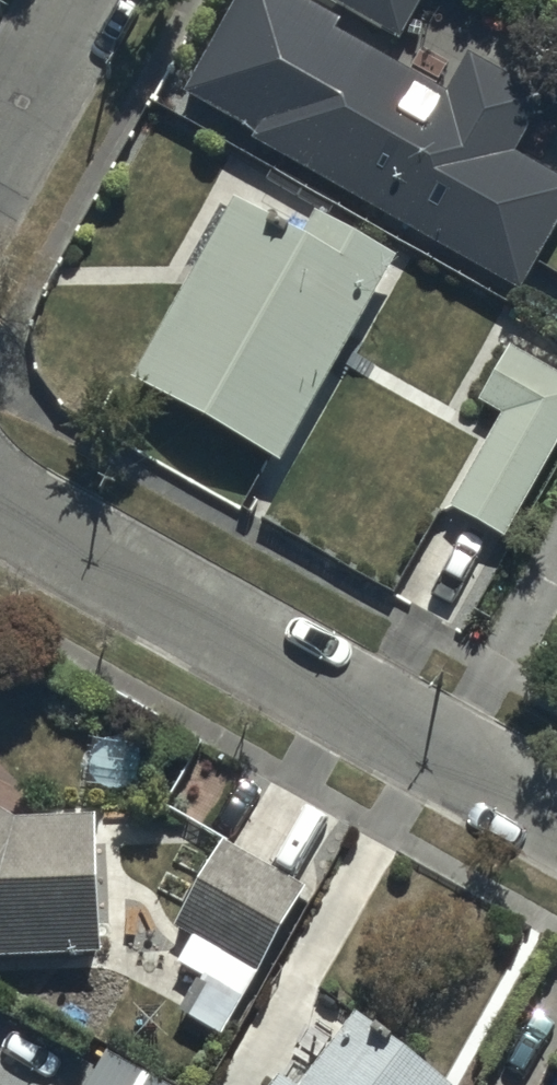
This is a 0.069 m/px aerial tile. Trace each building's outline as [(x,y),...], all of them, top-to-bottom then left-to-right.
[(530,292),(556,244),(556,182),(517,160),(547,106),(475,65),(454,102),(336,36),(341,28),(290,0),(252,0),(215,66),(288,107),(267,145),(530,292)] [(399,41),(423,0),(330,0),(399,41)] [(280,479),(393,279),(318,237),(305,260),(242,225),(143,402),(280,479)] [(556,475),(556,385),(516,361),(487,411),(512,426),(458,517),(513,550),(556,475)] [(97,962),(96,833),(17,842),(0,832),(0,972),(97,962)] [(294,906),(222,865),(187,926),(259,967),(294,906)] [(360,1030),(315,1084),(428,1084),(360,1030)] [(121,1068),(111,1084),(151,1084),(121,1068)]
